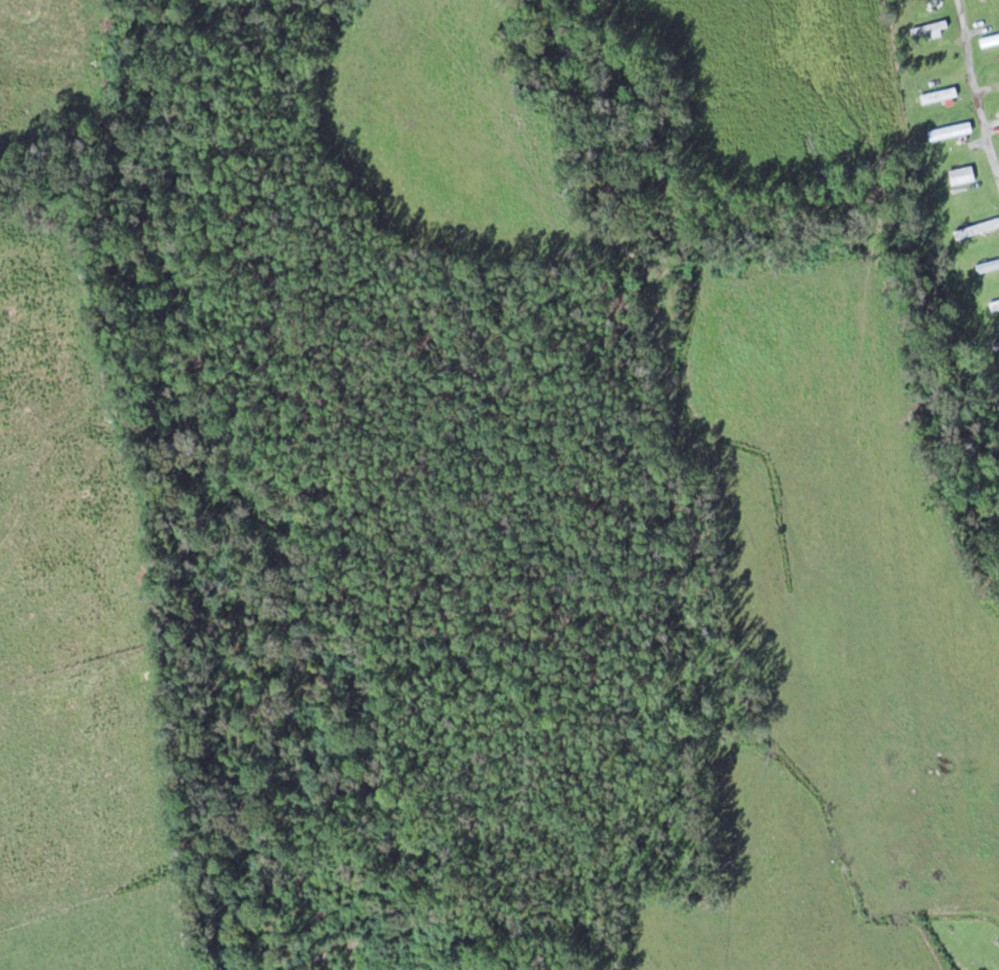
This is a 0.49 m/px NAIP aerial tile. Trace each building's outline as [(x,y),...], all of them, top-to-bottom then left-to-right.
[(950,27),(948,19),(911,28),(913,36),(950,27)] [(983,47),(998,43),(998,34),(980,38),(983,47)] [(930,130),(931,139),(974,130),(972,121),(930,130)] [(977,179),(974,164),(950,170),(953,184),(977,179)] [(957,237),(998,228),(998,219),(955,228),(957,237)] [(980,273),(998,268),(998,258),(978,264),(980,273)] [(998,309),(998,300),(990,302),(992,311),(998,309)]
